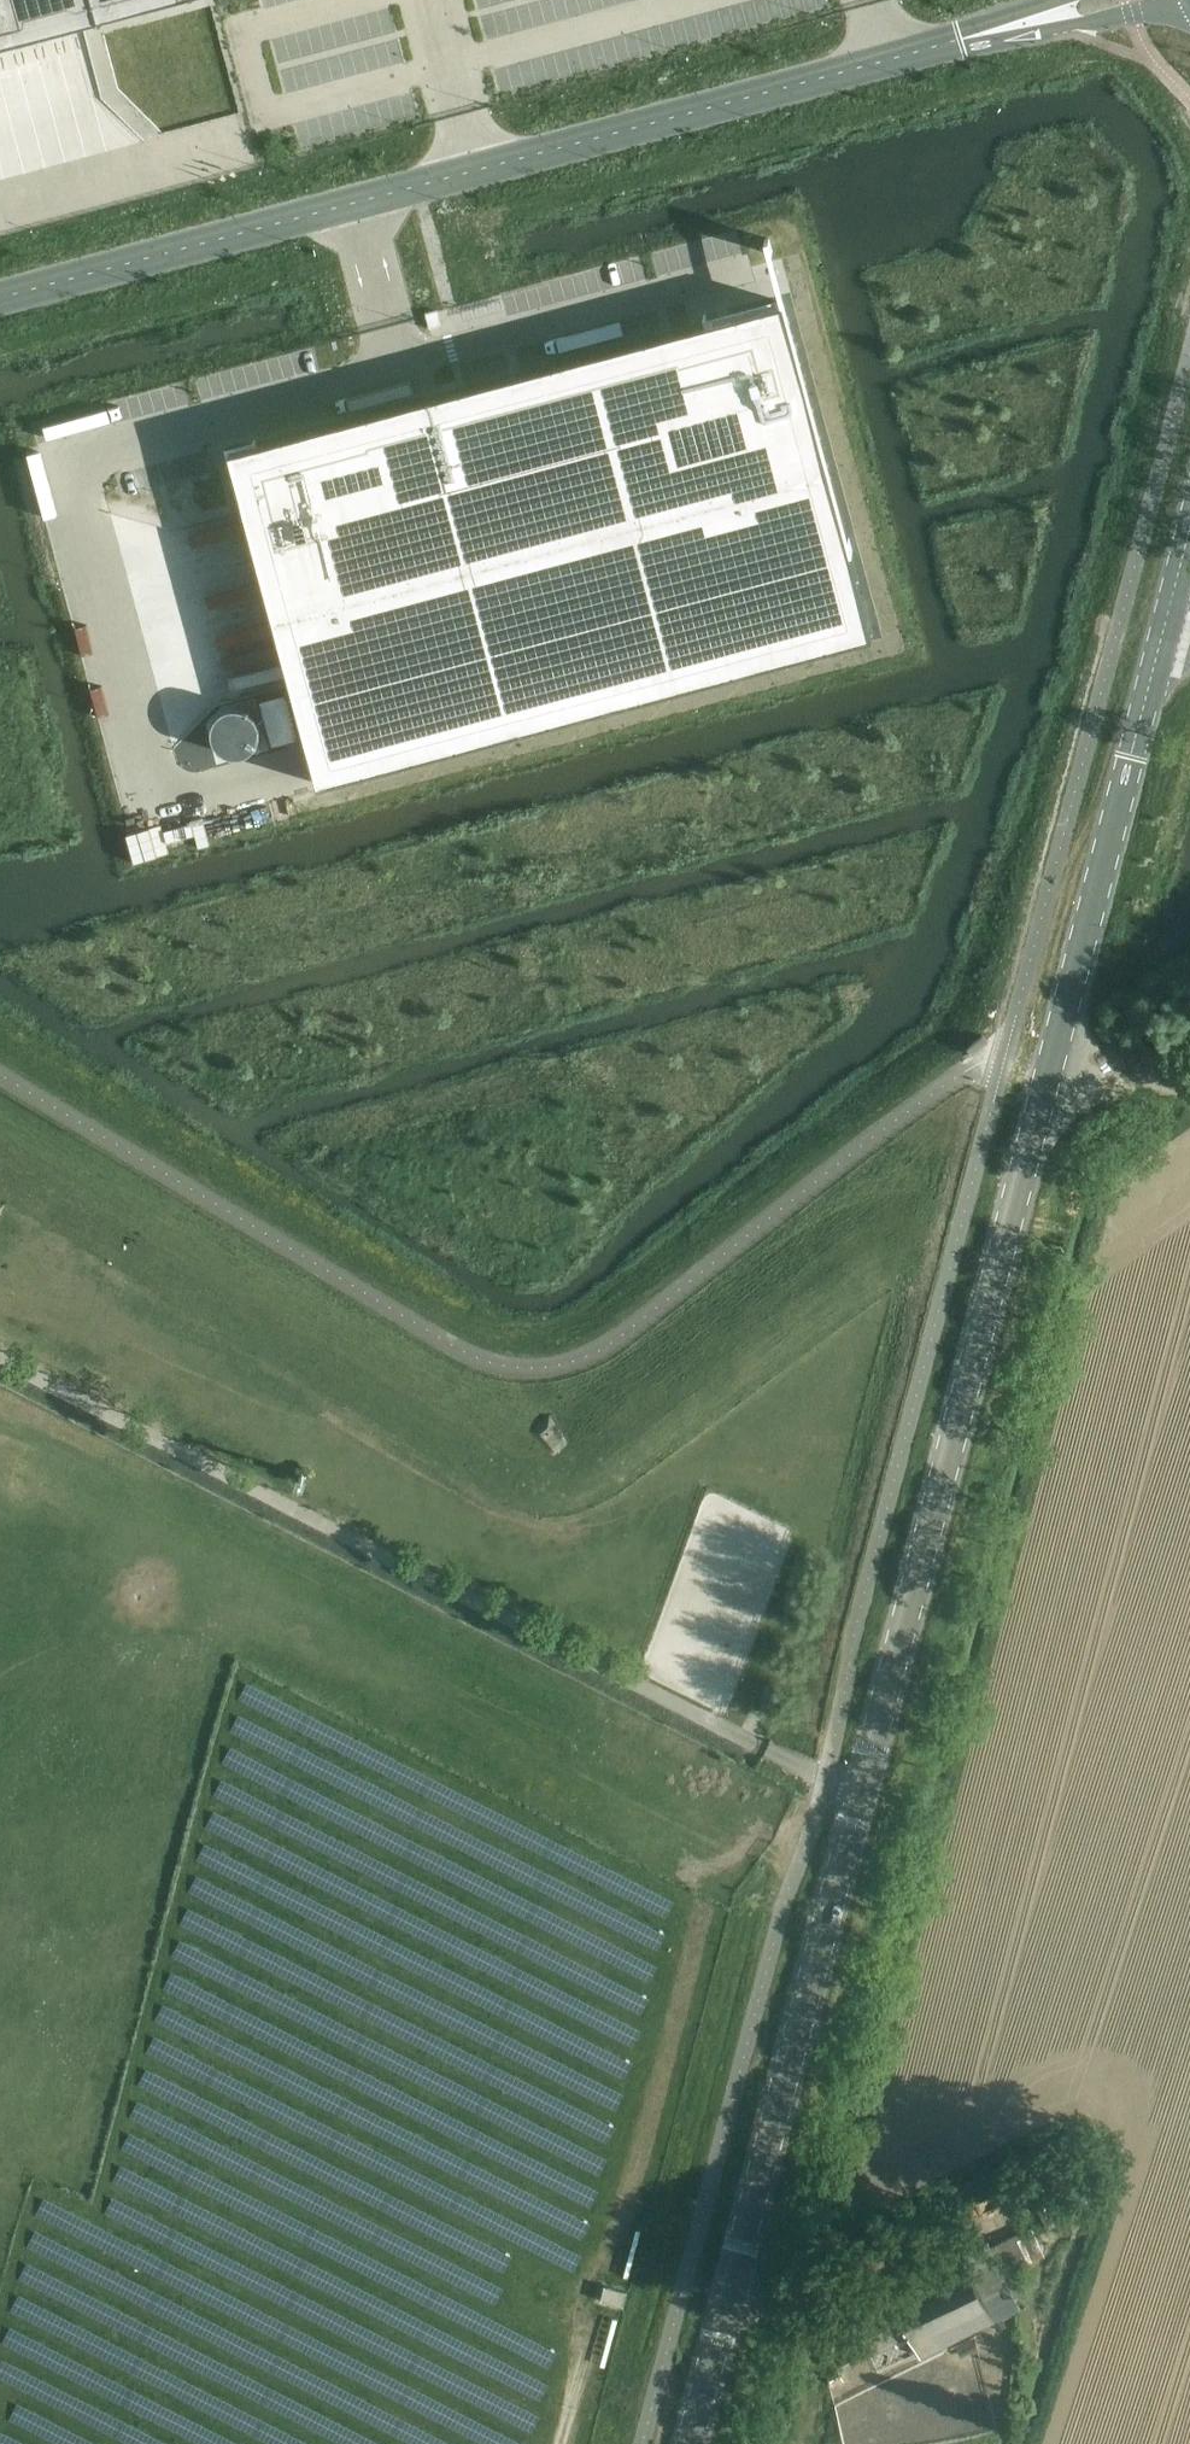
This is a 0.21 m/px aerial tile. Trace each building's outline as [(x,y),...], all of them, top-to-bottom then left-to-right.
[(107,16),(168,0),(0,0),(0,45),(107,16)] [(783,302),(227,449),(240,496),(318,784),(872,636),(783,302)] [(282,686),(256,693),(268,739),(293,732),(282,686)] [(231,708),(223,711),(216,718),(212,726),(211,736),(215,744),(221,751),(230,755),(239,756),(248,752),(255,746),(259,737),(259,728),(256,719),(249,712),(241,708),(231,708)] [(856,2312),(872,2351),(911,2335),(921,2357),(978,2329),(993,2321),(992,2319),(1020,2307),(1015,2298),(1026,2293),(1012,2265),(1044,2251),(1035,2233),(1056,2222),(1042,2194),(1021,2204),(1031,2225),(990,2247),(989,2244),(965,2255),(887,2288),(891,2297),(856,2312)] [(603,2286),(600,2300),(623,2306),(626,2292),(603,2286)]
